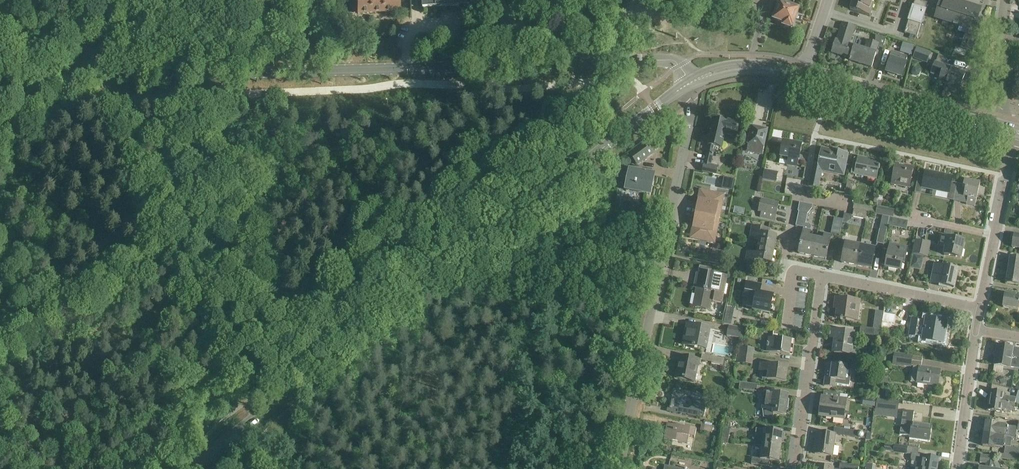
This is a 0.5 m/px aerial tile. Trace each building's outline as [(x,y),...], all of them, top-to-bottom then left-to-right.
[(399,0),(352,0),(352,4),(350,4),(350,9),(352,9),(353,13),(357,13),(358,14),(399,11),(399,0)] [(793,7),(795,0),(778,0),(777,2),(780,3),(774,20),(784,24),(783,26),(791,29),(792,27),(793,27),(799,10),(793,7)] [(851,10),(869,16),(873,0),(854,0),(851,10)] [(905,33),(917,37),(921,23),(924,14),(928,3),(917,0),(915,0),(913,7),(914,7),(911,20),(909,19),(905,33)] [(954,24),(953,25),(958,27),(959,25),(960,26),(960,24),(968,26),(961,48),(973,52),(984,19),(976,16),(978,8),(959,2),(960,0),(958,0),(954,0),(953,0),(946,0),(944,3),(945,4),(944,7),(940,5),(936,18),(954,24)] [(835,41),(831,53),(849,59),(849,60),(850,60),(850,59),(854,47),(854,46),(850,44),(853,35),(851,34),(853,28),(857,29),(857,28),(842,24),(837,40),(836,39),(835,41)] [(854,47),(850,59),(850,60),(871,67),(879,45),(884,47),(886,39),(879,36),(877,44),(867,41),(864,50),(854,47)] [(903,43),(901,51),(912,54),(914,47),(903,43)] [(964,50),(955,47),(953,54),(962,57),(964,50)] [(916,48),(913,57),(918,59),(919,55),(928,59),(930,53),(916,48)] [(891,59),(887,72),(889,73),(888,75),(894,77),(895,75),(902,77),(907,64),(905,63),(907,57),(891,52),(889,59),(891,59)] [(935,62),(930,74),(939,78),(938,81),(949,86),(948,88),(956,91),(957,88),(959,89),(965,73),(944,65),(936,62),(935,62)] [(714,147),(721,149),(725,134),(736,137),(737,131),(738,131),(741,122),(727,119),(726,123),(713,120),(707,145),(708,145),(706,154),(712,156),(714,147)] [(747,152),(762,155),(767,131),(752,128),(750,136),(748,136),(746,144),(748,145),(747,152)] [(798,161),(799,161),(802,146),(783,142),(780,158),(788,159),(787,166),(796,168),(798,161)] [(646,143),(630,154),(637,164),(653,153),(646,143)] [(819,189),(822,171),(844,176),(848,155),(822,149),(819,165),(813,164),(808,187),(819,189)] [(854,158),(851,174),(854,174),(854,175),(876,180),(880,162),(858,157),(858,159),(854,158)] [(704,163),(702,172),(716,175),(718,166),(713,165),(704,163)] [(909,188),(913,169),(895,165),(891,184),(909,188)] [(765,170),(763,180),(776,183),(778,173),(765,170)] [(654,176),(630,171),(626,191),(650,195),(654,176)] [(949,195),(952,177),(925,172),(922,188),(936,191),(936,192),(949,195)] [(964,179),(962,189),(965,189),(964,197),(967,198),(966,205),(975,207),(975,206),(976,200),(977,196),(983,197),(985,189),(979,188),(980,183),(964,179)] [(853,183),(847,182),(844,195),(851,197),(853,183)] [(695,214),(719,219),(721,209),(719,209),(722,194),(699,190),(695,214)] [(760,199),(757,212),(760,213),(759,217),(774,221),(775,216),(778,203),(760,199)] [(895,210),(877,206),(875,214),(889,217),(893,218),(895,210)] [(864,212),(854,210),(852,217),(866,220),(868,213),(864,212)] [(808,238),(810,230),(811,230),(811,227),(810,225),(806,224),(808,214),(799,212),(796,226),(803,228),(802,237),(798,254),(812,257),(816,240),(808,238)] [(717,228),(719,219),(695,214),(690,238),(712,242),(715,228),(717,228)] [(908,222),(889,217),(888,226),(906,230),(908,222)] [(843,220),(834,218),(831,234),(840,236),(843,220)] [(760,241),(759,247),(773,249),(776,237),(767,235),(769,229),(752,226),(749,239),(760,241)] [(884,243),(887,231),(880,230),(876,244),(884,245),(884,243)] [(816,240),(812,257),(825,260),(829,242),(830,237),(824,235),(822,241),(816,240)] [(960,258),(964,242),(940,237),(938,246),(945,247),(944,255),(960,258)] [(923,257),(928,258),(931,243),(915,240),(912,254),(913,254),(923,257)] [(884,245),(883,249),(888,250),(884,268),(900,271),(902,263),(904,264),(907,248),(889,244),(884,243),(884,245)] [(856,266),(860,247),(845,244),(841,263),(856,266)] [(773,249),(759,247),(757,254),(747,252),(744,265),(761,268),(763,263),(771,264),(773,249)] [(875,250),(860,247),(856,266),(871,269),(875,250)] [(713,249),(710,262),(719,264),(721,251),(713,249)] [(923,257),(913,254),(910,267),(921,269),(923,257)] [(1009,271),(1018,272),(1018,259),(1011,258),(1009,271)] [(954,290),(958,270),(934,265),(932,275),(941,276),(939,286),(954,290)] [(697,283),(693,305),(708,309),(711,299),(722,301),(723,293),(726,277),(713,274),(714,269),(700,266),(698,274),(696,273),(695,282),(697,283)] [(1009,271),(1006,284),(1018,285),(1018,280),(1018,272),(1009,271)] [(769,313),(773,295),(759,293),(761,285),(746,282),(744,292),(748,293),(745,306),(753,307),(752,310),(769,313)] [(1005,295),(1003,307),(1018,310),(1018,304),(1018,297),(1005,295)] [(853,321),(856,301),(835,297),(834,305),(837,305),(835,318),(853,321)] [(725,306),(721,323),(729,324),(733,308),(725,306)] [(876,311),(873,329),(881,330),(880,331),(883,313),(876,311)] [(893,326),(895,315),(884,314),(882,324),(893,326)] [(922,340),(943,344),(946,323),(926,320),(925,322),(912,320),(909,336),(915,337),(916,330),(924,332),(922,340)] [(706,349),(710,328),(687,323),(683,344),(695,347),(695,349),(700,350),(700,348),(706,349)] [(741,339),(743,328),(729,325),(727,336),(741,339)] [(880,331),(881,330),(873,329),(860,328),(859,335),(880,338),(880,331)] [(850,355),(853,332),(831,329),(830,338),(835,338),(833,352),(850,355)] [(789,355),(791,340),(777,338),(773,337),(768,337),(766,352),(789,355)] [(997,345),(994,365),(993,372),(1002,373),(1003,367),(1010,368),(1010,367),(1018,369),(1018,349),(997,345)] [(738,353),(754,355),(754,349),(739,347),(738,353)] [(752,365),(754,355),(738,353),(736,363),(752,365)] [(894,353),(892,365),(911,367),(913,356),(894,353)] [(702,355),(701,361),(711,363),(711,364),(723,367),(725,359),(702,355)] [(694,382),(698,359),(680,356),(676,378),(694,382)] [(761,379),(785,382),(787,367),(760,363),(759,371),(763,371),(761,379)] [(825,370),(823,386),(835,387),(835,385),(849,387),(851,371),(846,371),(846,366),(841,366),(831,364),(830,371),(825,370)] [(939,371),(913,367),(910,382),(937,386),(939,371)] [(876,376),(875,385),(884,386),(885,377),(876,376)] [(756,392),(758,384),(740,382),(739,389),(756,392)] [(689,393),(674,390),(672,396),(671,396),(672,397),(669,409),(674,410),(673,412),(698,417),(699,415),(704,416),(707,403),(709,403),(710,400),(723,402),(725,394),(707,390),(705,396),(703,396),(703,395),(690,393),(690,392),(689,393)] [(990,390),(989,400),(1003,403),(1015,405),(1016,398),(1004,396),(1005,392),(990,390)] [(785,415),(787,395),(764,392),(761,409),(762,409),(764,418),(772,419),(773,414),(785,415)] [(843,419),(845,401),(822,398),(819,416),(843,419)] [(877,398),(874,415),(885,416),(886,410),(897,412),(899,402),(877,398)] [(989,400),(987,410),(1002,413),(1002,409),(1014,411),(1015,405),(989,400)] [(917,403),(915,410),(932,413),(934,406),(917,403)] [(903,411),(899,436),(909,438),(909,440),(929,442),(931,426),(918,424),(912,424),(914,413),(903,411)] [(986,422),(984,434),(996,435),(1004,436),(1005,425),(997,425),(998,424),(986,422)] [(695,438),(697,430),(667,424),(664,439),(687,444),(689,437),(691,437),(695,438)] [(700,431),(712,433),(713,426),(702,424),(700,431)] [(763,436),(762,443),(781,446),(783,432),(756,428),(755,435),(763,436)] [(845,429),(844,436),(867,440),(867,434),(868,432),(845,429)] [(817,432),(814,454),(831,456),(834,435),(833,435),(817,432)] [(996,436),(996,435),(984,434),(982,446),(994,448),(994,447),(1003,448),(1003,443),(1004,437),(996,436)] [(779,462),(781,446),(762,443),(761,453),(758,453),(757,458),(752,458),(751,464),(766,466),(767,460),(779,462)] [(886,451),(905,455),(907,447),(887,444),(886,451)] [(1015,456),(1018,456),(1018,449),(1016,449),(1016,448),(1005,447),(1004,455),(1015,456)] [(986,468),(1001,468),(999,466),(993,465),(994,458),(999,459),(999,454),(990,453),(989,457),(981,456),(980,463),(986,464),(986,468)] [(919,468),(936,468),(938,459),(923,457),(911,455),(911,459),(912,462),(917,463),(916,468),(919,468)]
